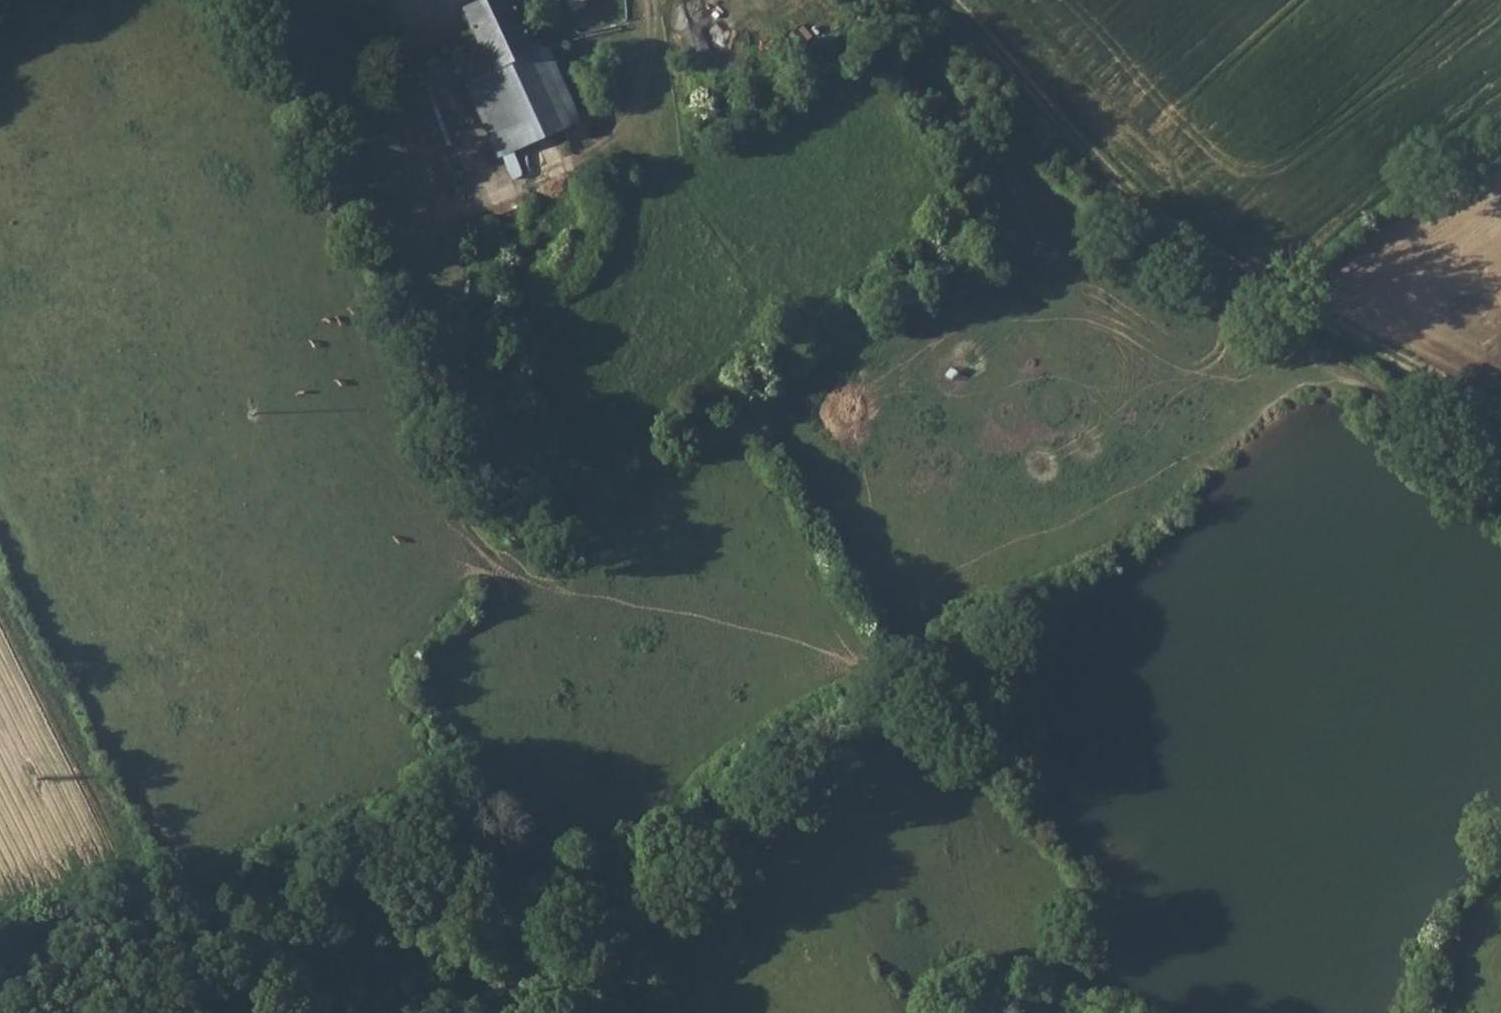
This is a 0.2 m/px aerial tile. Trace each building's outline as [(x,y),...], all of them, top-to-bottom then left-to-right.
[(491,72),(540,50),(531,31),(526,33),(511,0),(475,0),(462,6),(491,72)]
